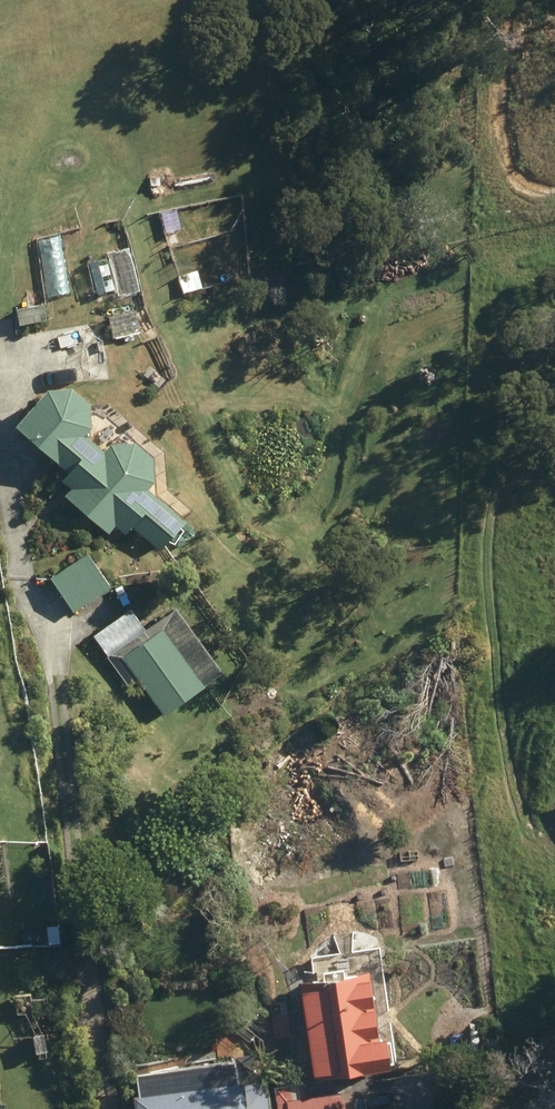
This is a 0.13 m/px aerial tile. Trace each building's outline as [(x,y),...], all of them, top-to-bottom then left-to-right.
[(15,326),(42,322),(41,309),(40,306),(13,309),(13,313),(15,326)] [(176,339),(167,308),(150,313),(152,321),(139,325),(136,316),(124,320),(126,329),(124,329),(131,353),(176,339)] [(234,346),(243,358),(255,349),(246,337),(234,346)] [(111,526),(121,535),(125,529),(127,528),(157,551),(180,523),(143,493),(150,483),(148,459),(128,443),(105,445),(98,453),(79,438),(88,428),(85,405),(65,389),(43,391),(10,430),(64,475),(58,483),(67,491),(63,497),(106,532),(109,528),(111,526)] [(50,579),(73,613),(109,588),(86,554),(50,579)] [(119,658),(160,716),(201,686),(160,629),(119,658)] [(298,987),(311,1082),(388,1072),(384,1043),(376,1044),(367,978),(298,987)] [(271,1018),(275,1039),(289,1037),(287,1016),(271,1018)] [(134,1076),(136,1097),(131,1097),(132,1108),(269,1108),(266,1085),(242,1088),(242,1084),(232,1085),(229,1063),(134,1076)] [(276,1108),(343,1108),(340,1093),(304,1098),(302,1083),(273,1087),(276,1108)]
